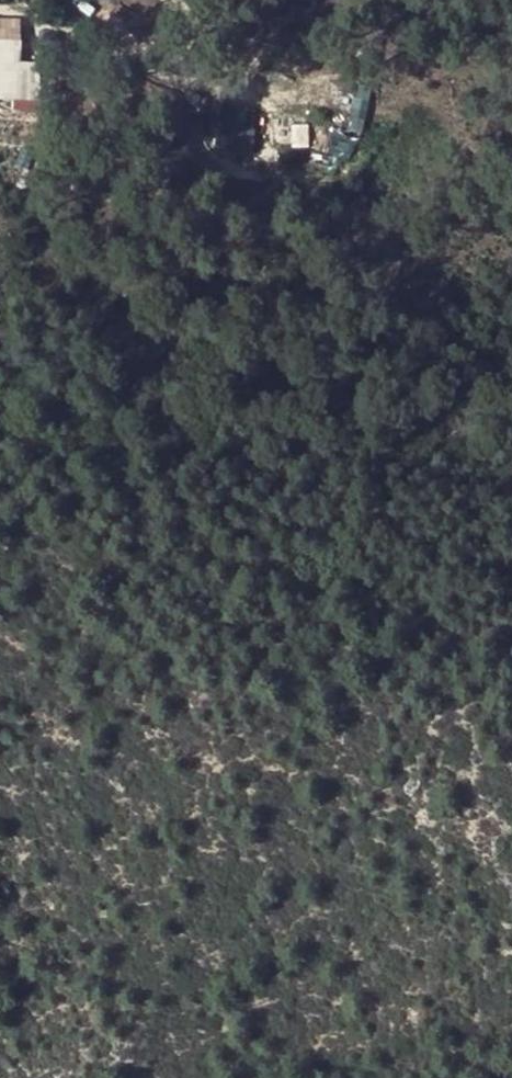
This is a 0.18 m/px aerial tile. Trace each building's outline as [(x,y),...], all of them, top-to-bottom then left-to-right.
[(16,20),(0,20),(0,99),(15,99),(16,20)] [(262,116),(272,146),(317,130),(308,102),(262,116)]
